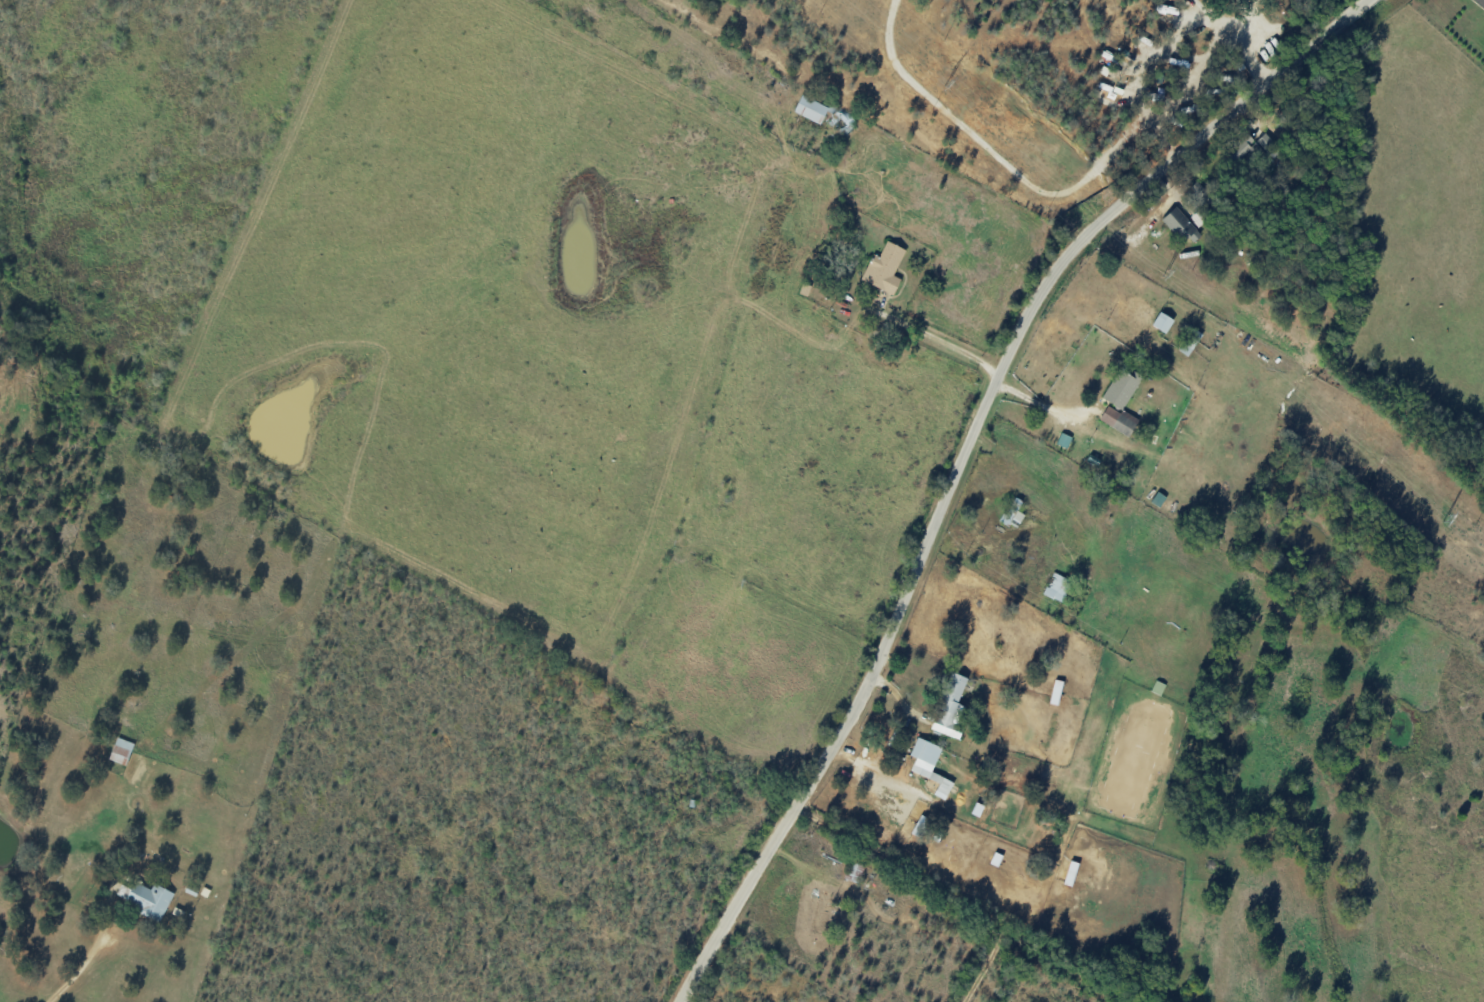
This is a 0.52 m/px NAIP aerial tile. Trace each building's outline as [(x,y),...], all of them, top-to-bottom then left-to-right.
[(1176,18),(1177,8),(1158,5),(1157,14),(1176,18)] [(794,113),(822,124),(829,106),(802,95),(794,113)] [(1258,139),(1265,150),(1274,145),(1268,134),(1258,139)] [(1227,154),(1241,170),(1258,154),(1244,139),(1227,154)] [(1162,220),(1183,243),(1189,237),(1194,243),(1203,234),(1176,206),(1162,220)] [(894,294),(901,278),(894,276),(906,249),(886,241),(880,256),(873,253),(861,280),(894,294)] [(1174,318),(1159,312),(1153,327),(1168,333),(1174,318)] [(1139,379),(1118,369),(1103,400),(1124,410),(1139,379)] [(1139,418),(1107,405),(1100,422),(1131,435),(1139,418)] [(1044,595),(1063,603),(1072,580),(1054,572),(1044,595)] [(959,739),(963,726),(958,724),(965,705),(958,703),(967,677),(951,672),(932,729),(959,739)] [(135,743),(117,737),(109,759),(126,765),(135,743)] [(954,781),(932,772),(942,747),(918,737),(911,755),(916,757),(911,771),(940,782),(935,795),(947,800),(954,781)] [(155,884),(152,890),(139,883),(136,888),(123,882),(115,898),(162,919),(174,893),(155,884)]
